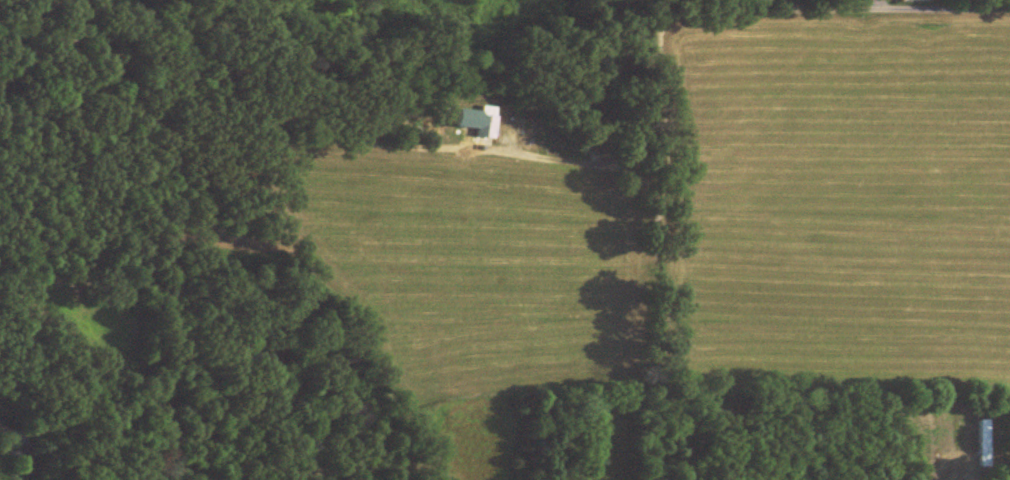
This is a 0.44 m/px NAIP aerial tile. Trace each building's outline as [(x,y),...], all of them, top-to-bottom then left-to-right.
[(497,106),(481,107),(484,139),(501,137),(497,106)]
